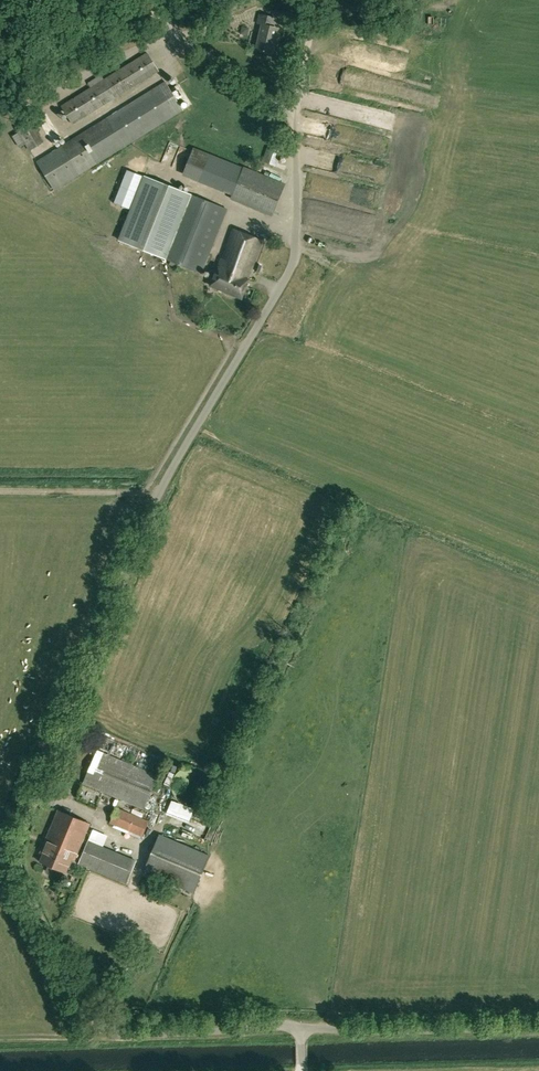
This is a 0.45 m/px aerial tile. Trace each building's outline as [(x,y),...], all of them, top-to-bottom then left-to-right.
[(280,28),(276,27),(275,27),(277,18),(260,15),(258,24),(263,25),(256,49),(272,53),(276,39),(277,39),(280,28)] [(104,80),(101,75),(89,82),(92,87),(62,106),(73,123),(159,70),(148,53),(104,80)] [(172,91),(166,82),(37,161),(55,189),(183,110),(178,101),(185,97),(179,87),(172,91)] [(31,119),(16,128),(29,151),(45,142),(31,119)] [(194,148),(184,173),(233,193),(231,198),(272,215),(285,184),(243,167),(243,168),(194,148)] [(288,163),(287,153),(274,153),(275,163),(288,163)] [(202,273),(227,209),(154,180),(128,245),(202,273)] [(261,240),(234,229),(219,268),(218,267),(211,286),(240,298),(248,279),(247,278),(261,240)] [(144,808),(158,776),(97,750),(83,782),(144,808)] [(116,806),(110,823),(143,837),(150,821),(116,806)] [(72,866),(90,823),(58,810),(40,853),(43,854),(40,862),(48,865),(46,870),(48,873),(53,875),(56,874),(58,869),(66,873),(69,865),(72,866)] [(175,820),(189,825),(191,820),(177,814),(175,820)] [(185,840),(194,843),(196,834),(187,832),(185,840)] [(194,892),(210,855),(160,834),(144,871),(194,892)] [(127,883),(136,860),(89,841),(79,863),(127,883)]
